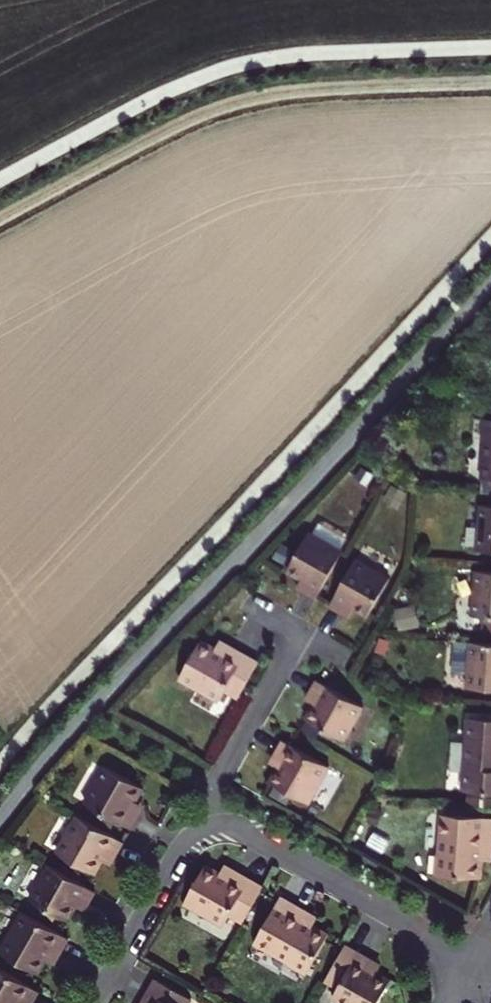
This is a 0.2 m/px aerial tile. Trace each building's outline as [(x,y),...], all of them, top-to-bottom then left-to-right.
[(399,489),(386,482),(379,493),(393,500),(399,489)] [(478,551),(490,551),(490,506),(481,505),(478,551)] [(304,591),(317,599),(343,553),(309,533),(288,571),(302,580),(300,584),(306,587),(304,591)] [(390,579),(356,560),(330,606),(343,614),(346,610),(352,612),(354,609),(368,617),(390,579)] [(490,633),(490,572),(476,571),(473,616),(486,617),(485,632),(490,633)] [(390,615),(389,631),(404,632),(405,616),(390,615)] [(226,691),(238,698),(258,663),(231,647),(226,655),(216,649),(201,641),(180,679),(219,701),(226,691)] [(216,649),(226,655),(231,647),(220,641),(216,649)] [(471,642),(468,688),(490,690),(490,644),(471,642)] [(311,703),(315,705),(306,719),(344,741),(363,707),(318,681),(310,694),(314,697),(311,703)] [(469,718),(463,791),(490,793),(490,720),(469,718)] [(309,803),(330,767),(284,741),(276,755),(280,757),(275,766),(279,768),(271,781),(309,803)] [(271,764),(275,766),(280,757),(276,755),(271,764)] [(93,807),(115,820),(131,829),(139,815),(135,813),(140,804),(136,802),(143,788),(106,767),(85,803),(93,807)] [(323,809),(343,775),(332,769),(312,802),(323,809)] [(139,815),(144,806),(140,804),(135,813),(139,815)] [(367,821),(377,824),(382,810),(372,806),(367,821)] [(115,820),(93,807),(87,817),(111,829),(115,820)] [(442,815),(436,875),(481,878),(483,860),(484,848),(490,848),(490,818),(442,815)] [(116,856),(124,842),(78,816),(57,852),(95,873),(103,860),(107,862),(112,854),(116,856)] [(484,848),(483,860),(490,861),(490,848),(484,848)] [(112,854),(107,862),(111,864),(116,856),(112,854)] [(84,867),(73,861),(68,870),(79,876),(84,867)] [(84,903),(88,905),(95,891),(50,866),(31,899),(69,921),(77,906),(81,909),(84,903)] [(230,916),(243,923),(263,887),(236,872),(231,881),(220,874),(206,866),(184,904),(224,927),(230,916)] [(220,874),(231,881),(236,872),(225,866),(220,874)] [(303,920),(307,912),(281,897),(255,943),(289,962),(288,965),(306,975),(329,935),(313,926),(303,920)] [(61,953),(69,939),(23,912),(1,952),(39,974),(47,959),(53,948),(61,953)] [(307,912),(303,920),(313,926),(318,918),(307,912)] [(372,961),(345,946),(326,980),(339,988),(333,999),(340,1002),(379,1002),(391,982),(377,973),(379,970),(370,965),(372,961)] [(47,959),(55,964),(61,953),(53,948),(47,959)] [(381,966),(372,961),(370,965),(379,970),(381,966)] [(39,991),(0,969),(0,1002),(27,1002),(28,1002),(33,1002),(39,991)] [(191,999),(156,979),(143,1002),(189,1002),(191,999)]
